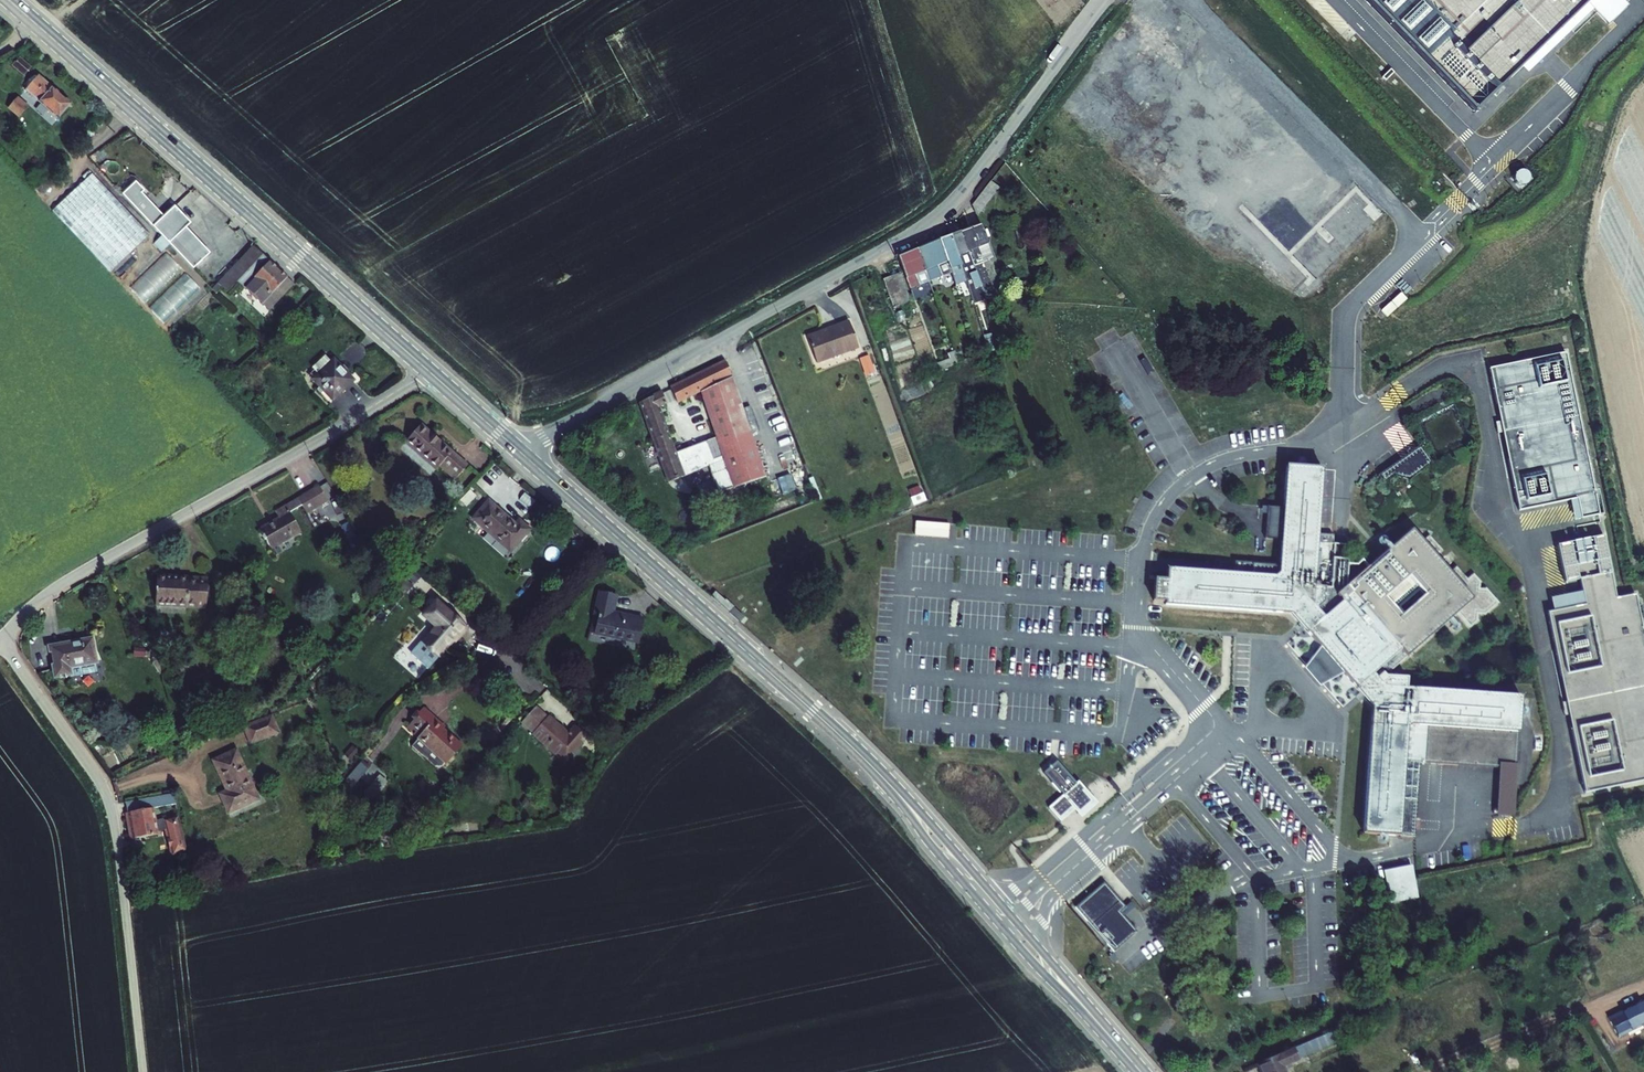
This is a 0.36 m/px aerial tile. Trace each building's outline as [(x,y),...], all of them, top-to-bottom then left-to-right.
[(1466,119),(1592,0),(1354,0),(1466,119)] [(20,70),(14,77),(24,86),(30,79),(20,70)] [(40,87),(27,102),(60,131),(73,116),(40,87)] [(111,272),(114,270),(150,235),(92,174),(57,208),(53,212),(111,272)] [(136,181),(123,195),(195,270),(213,253),(189,229),(194,224),(177,207),(165,219),(141,194),(145,190),(136,181)] [(977,213),(999,190),(991,182),(969,206),(977,213)] [(975,230),(966,234),(973,252),(981,249),(983,249),(975,230)] [(973,252),(966,234),(954,238),(969,272),(978,270),(973,252)] [(170,244),(163,236),(154,244),(162,252),(170,244)] [(969,272),(954,238),(944,243),(955,274),(967,310),(978,306),(972,284),(969,272)] [(955,274),(944,243),(930,248),(943,278),(955,274)] [(943,278),(930,248),(920,253),(932,283),(943,278)] [(973,252),(978,270),(988,266),(981,249),(973,252)] [(902,260),(913,292),(933,285),(932,283),(920,253),(902,260)] [(218,295),(227,303),(232,308),(240,300),(247,306),(249,304),(272,327),(297,299),(254,259),(218,295)] [(902,274),(885,281),(896,308),(912,302),(902,274)] [(221,309),(227,303),(218,295),(212,300),(221,309)] [(860,350),(850,325),(823,335),(824,339),(810,344),(819,366),(860,350)] [(823,335),(809,340),(810,344),(824,339),(823,335)] [(1584,518),(1602,514),(1568,352),(1492,368),(1522,510),(1574,499),(1580,498),(1584,518)] [(307,382),(335,409),(354,388),(327,362),(307,382)] [(726,464),(710,470),(714,483),(713,487),(716,489),(719,497),(769,480),(728,365),(673,391),(679,407),(702,396),(725,459),(726,464)] [(664,396),(643,406),(670,486),(710,470),(726,464),(725,459),(716,462),(708,444),(675,457),(660,410),(668,407),(664,396)] [(407,452),(436,477),(440,473),(457,487),(467,475),(421,435),(407,452)] [(1407,480),(1431,463),(1418,445),(1377,475),(1384,484),(1401,471),(1407,480)] [(776,497),(795,490),(789,474),(770,481),(776,497)] [(1172,569),(1170,607),(1292,616),(1362,697),(1372,706),(1371,727),(1361,835),(1416,840),(1422,762),(1427,764),(1430,725),(1523,732),(1527,696),(1412,687),(1412,677),(1389,676),(1458,618),(1469,630),(1478,624),(1478,614),(1486,617),(1498,605),(1486,590),(1478,591),(1482,584),(1474,577),(1466,584),(1459,576),(1444,558),(1432,545),(1415,530),(1369,571),(1362,579),(1350,588),(1353,556),(1319,553),(1323,491),(1290,489),(1283,578),(1225,572),(1215,572),(1172,569)] [(1580,498),(1574,499),(1578,519),(1584,518),(1580,498)] [(280,531),(261,543),(273,563),(302,546),(290,526),(303,519),(307,526),(328,514),(320,499),(276,524),(280,531)] [(518,527),(491,504),(474,522),(512,556),(532,533),(521,524),(518,527)] [(1607,535),(1561,544),(1566,568),(1612,558),(1607,535)] [(1612,558),(1566,568),(1569,582),(1584,579),(1589,604),(1552,612),(1565,676),(1568,675),(1579,726),(1576,727),(1590,792),(1643,780),(1643,616),(1639,593),(1620,597),(1612,558)] [(212,625),(213,597),(162,593),(161,619),(192,621),(192,624),(212,625)] [(613,612),(594,612),(594,638),(600,638),(599,654),(643,655),(644,629),(612,629),(613,612)] [(447,636),(441,630),(422,652),(422,653),(418,658),(416,661),(416,664),(418,667),(424,673),(427,674),(431,674),(433,672),(438,667),(453,651),(454,652),(465,642),(452,630),(447,636)] [(91,654),(51,656),(52,684),(65,683),(65,685),(92,683),(91,654)] [(1565,676),(1576,727),(1579,726),(1568,675),(1565,676)] [(1372,706),(1362,697),(1371,727),(1372,706)] [(534,746),(564,774),(587,749),(576,739),(569,746),(550,728),(548,730),(537,720),(524,734),(535,745),(534,746)] [(422,749),(420,752),(443,773),(444,772),(450,777),(464,761),(444,744),(446,741),(426,724),(412,740),(422,749)] [(275,744),(268,727),(241,738),(247,755),(275,744)] [(364,782),(373,770),(361,761),(352,772),(364,782)] [(230,762),(207,771),(221,803),(224,810),(216,814),(221,825),(252,812),(230,762)] [(1063,797),(1049,809),(1061,823),(1075,811),(1081,817),(1094,805),(1084,793),(1086,791),(1079,783),(1077,785),(1057,762),(1044,774),(1063,797)] [(349,798),(355,804),(372,785),(367,779),(349,798)] [(166,838),(175,863),(191,855),(178,824),(152,830),(150,819),(174,814),(170,802),(124,810),(131,848),(155,843),(154,841),(166,838)] [(212,807),(216,814),(224,810),(221,803),(212,807)] [(1383,872),(1389,905),(1418,899),(1411,866),(1383,872)] [(1107,876),(1074,905),(1088,921),(1121,891),(1107,876)] [(1616,1017),(1627,1035),(1643,1025),(1643,1001),(1616,1017)] [(1291,1065),(1307,1057),(1305,1054),(1313,1050),(1309,1041),(1265,1063),(1269,1071),(1274,1071),(1277,1071),(1278,1071),(1294,1071),(1291,1065)]
